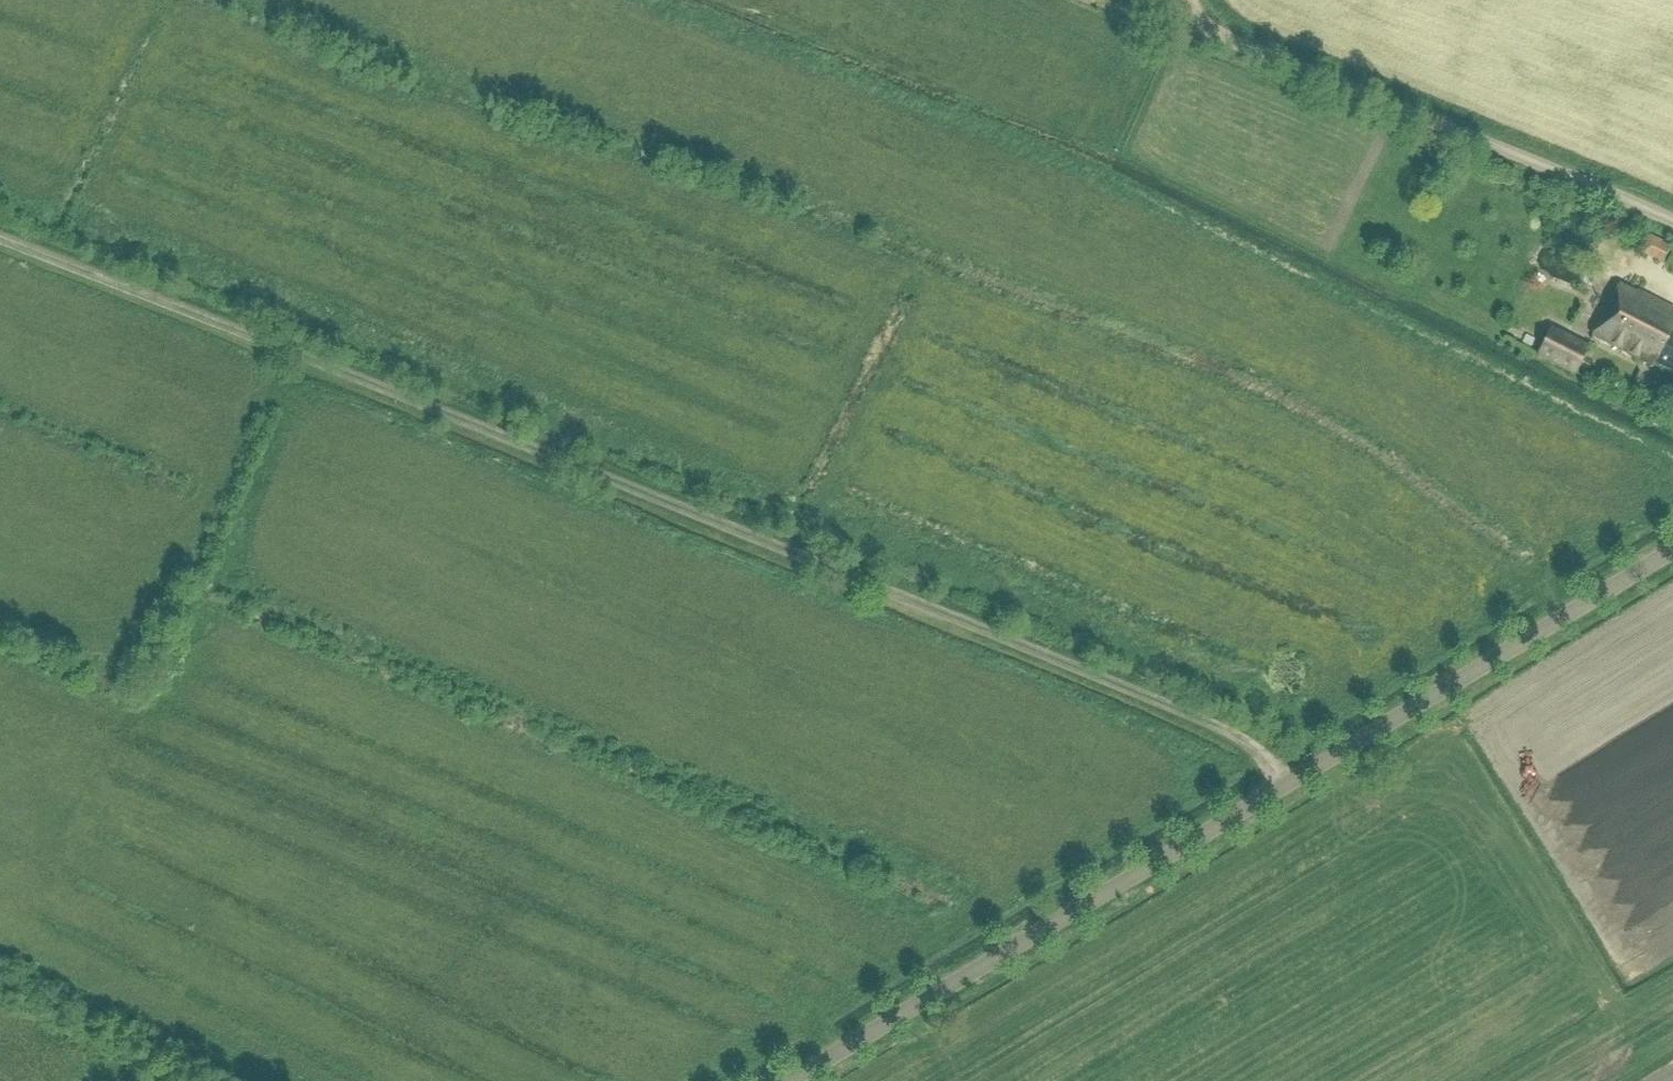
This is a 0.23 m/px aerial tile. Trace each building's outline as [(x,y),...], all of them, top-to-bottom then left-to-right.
[(1662,264),(1670,245),(1649,235),(1640,253),(1662,264)] [(1670,333),(1672,326),(1672,315),(1672,314),(1672,310),(1637,291),(1636,294),(1618,285),(1593,335),(1653,366),(1654,363),(1672,373),(1672,335),(1670,333)] [(1576,375),(1589,348),(1551,328),(1537,356),(1576,375)]
